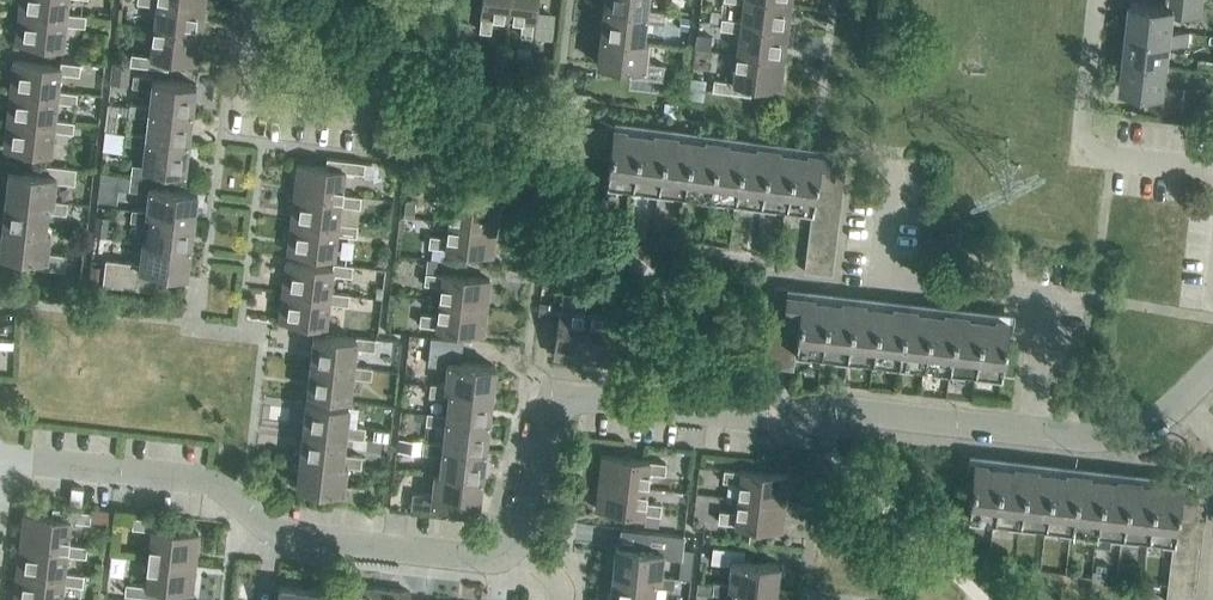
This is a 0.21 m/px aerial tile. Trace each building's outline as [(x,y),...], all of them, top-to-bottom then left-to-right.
[(18,12),(66,17),(66,12),(68,0),(19,0),(18,12)] [(204,4),(172,0),(137,0),(137,2),(156,4),(153,27),(201,33),(204,4)] [(509,0),(482,0),(480,14),(481,14),(479,30),(490,32),(492,15),(507,17),(509,0)] [(536,0),(509,0),(507,17),(522,18),(520,35),(531,36),(533,20),(534,20),(536,0)] [(603,6),(646,11),(646,9),(647,0),(603,0),(603,6)] [(791,2),(778,0),(729,0),(742,2),(740,20),(740,25),(787,31),(791,2)] [(1202,0),(1167,0),(1167,6),(1132,2),(1128,31),(1171,36),(1172,29),(1174,13),(1200,16),(1202,0)] [(665,11),(646,9),(646,11),(603,6),(599,35),(642,40),(645,20),(664,23),(665,11)] [(85,15),(66,12),(66,17),(18,12),(15,41),(62,47),(65,23),(84,25),(85,15)] [(537,12),(534,37),(553,39),(555,14),(537,12)] [(783,60),(787,31),(740,25),(740,20),(721,17),(720,28),(739,30),(736,54),(783,60)] [(197,62),(201,33),(153,27),(150,55),(131,53),(129,64),(167,68),(169,59),(197,62)] [(1189,31),(1172,29),(1171,36),(1128,31),(1125,59),(1168,64),(1170,42),(1188,44),(1189,31)] [(707,48),(709,35),(698,33),(697,47),(707,48)] [(647,40),(642,40),(599,35),(596,62),(631,66),(630,76),(662,79),(664,64),(645,62),(647,40)] [(531,49),(518,47),(517,57),(530,58),(531,49)] [(780,89),(783,60),(736,54),(732,81),(713,79),(712,90),(750,94),(751,85),(780,89)] [(1165,87),(1168,64),(1125,59),(1122,88),(1147,91),(1145,105),(1180,109),(1182,89),(1165,87)] [(79,74),(80,63),(61,61),(60,66),(13,60),(10,89),(57,95),(58,90),(60,72),(79,74)] [(128,84),(130,64),(112,63),(111,82),(128,84)] [(151,88),(148,105),(148,108),(192,113),(195,83),(152,78),(152,77),(133,74),(132,86),(151,88)] [(704,80),(692,78),(689,97),(702,98),(704,80)] [(77,92),(58,90),(57,95),(10,89),(6,118),(54,124),(55,119),(57,101),(75,103),(77,92)] [(188,142),(192,113),(148,108),(148,105),(130,103),(128,114),(147,117),(145,134),(145,136),(188,142)] [(74,121),(55,119),(54,124),(6,118),(3,148),(51,153),(53,130),(72,132),(74,121)] [(831,274),(847,151),(833,149),(832,157),(564,121),(560,150),(609,156),(606,182),(811,209),(804,270),(831,274)] [(104,149),(119,150),(120,133),(105,132),(104,149)] [(185,171),(188,142),(145,136),(145,134),(126,132),(125,143),(144,145),(141,166),(185,171)] [(363,173),(365,162),(327,157),(325,167),(297,163),(293,192),(341,198),(342,193),(344,170),(363,173)] [(74,183),(76,168),(44,164),(43,174),(7,170),(4,197),(52,203),(53,200),(55,181),(74,183)] [(118,173),(103,171),(101,171),(98,199),(101,199),(115,201),(118,173)] [(148,191),(146,210),(145,213),(193,218),(197,191),(161,187),(162,177),(131,174),(129,189),(148,191)] [(361,196),(342,193),(341,198),(293,192),(290,222),(338,227),(338,222),(340,204),(359,206),(361,196)] [(450,207),(448,222),(495,227),(499,200),(451,195),(451,196),(435,194),(433,205),(450,207)] [(67,201),(53,200),(52,203),(4,197),(1,225),(49,230),(45,229),(47,211),(66,213),(67,201)] [(414,218),(416,202),(406,201),(404,217),(414,218)] [(190,247),(193,218),(145,213),(146,210),(131,209),(130,220),(149,222),(147,241),(147,242),(190,247)] [(96,235),(98,236),(107,236),(109,218),(100,216),(98,216),(96,235)] [(357,225),(338,222),(338,227),(290,222),(286,251),(334,256),(337,233),(356,235),(357,225)] [(492,254),(495,227),(448,222),(446,237),(430,235),(428,246),(433,246),(445,248),(445,249),(492,254)] [(49,230),(1,225),(0,237),(0,253),(34,256),(33,266),(64,269),(66,254),(47,252),(49,230)] [(187,274),(190,247),(147,242),(147,241),(142,241),(139,262),(105,258),(104,268),(102,283),(150,289),(152,270),(187,274)] [(431,258),(443,260),(445,249),(445,248),(433,246),(431,258)] [(351,275),(352,265),(333,262),(332,267),(285,261),(282,290),(329,296),(330,291),(332,273),(351,275)] [(91,266),(89,282),(102,283),(104,268),(96,267),(91,266)] [(486,306),(489,279),(442,273),(442,274),(425,272),(424,283),(441,285),(439,300),(486,306)] [(1001,375),(1007,320),(787,294),(788,287),(774,285),(765,365),(793,368),(795,351),(1001,375)] [(349,293),(330,291),(329,296),(282,290),(278,319),(326,325),(329,302),(348,304),(349,293)] [(580,359),(586,311),(571,309),(573,293),(562,291),(560,308),(559,308),(553,355),(580,359)] [(612,315),(614,298),(603,297),(601,313),(586,311),(580,359),(607,362),(613,315),(612,315)] [(483,333),(486,306),(439,300),(437,315),(421,313),(419,324),(436,326),(436,327),(483,333)] [(374,349),(375,338),(356,336),(355,338),(313,332),(309,362),(353,367),(353,365),(355,347),(374,349)] [(495,365),(460,362),(462,340),(431,337),(429,348),(428,364),(446,366),(444,385),(444,387),(492,392),(495,365)] [(372,367),(353,365),(353,367),(309,362),(306,391),(349,396),(351,376),(371,378),(372,367)] [(489,421),(492,392),(444,387),(444,385),(430,383),(429,395),(448,397),(446,414),(445,417),(489,421)] [(305,400),(302,428),(345,433),(345,436),(364,438),(365,427),(346,425),(348,405),(305,400)] [(416,411),(415,419),(426,420),(427,412),(416,411)] [(485,450),(489,421),(445,417),(446,414),(427,412),(426,420),(425,423),(444,426),(442,443),(442,446),(485,450)] [(389,428),(375,426),(373,439),(388,440),(389,428)] [(343,454),(345,436),(345,433),(302,428),(298,456),(347,462),(346,465),(360,467),(362,456),(343,454)] [(422,452),(423,441),(402,438),(401,450),(422,452)] [(482,479),(485,450),(442,446),(442,443),(423,441),(422,452),(441,455),(439,473),(438,474),(482,479)] [(601,454),(598,481),(646,486),(647,471),(664,473),(665,462),(649,461),(649,460),(601,454)] [(344,484),(346,465),(347,462),(298,456),(295,484),(331,489),(329,498),(361,502),(363,487),(344,484)] [(1208,482),(1195,480),(1194,488),(974,462),(967,516),(1172,540),(1165,599),(1194,599),(1208,482)] [(785,502),(788,475),(740,470),(740,471),(723,469),(722,480),(739,482),(737,497),(785,502)] [(479,506),(482,479),(438,474),(439,473),(434,473),(431,495),(412,492),(411,507),(442,511),(443,502),(479,506)] [(644,501),(646,486),(598,481),(595,508),(643,513),(643,512),(646,513),(660,514),(661,503),(644,501)] [(81,504),(82,494),(83,487),(71,486),(69,503),(81,504)] [(782,529),(785,502),(737,497),(736,512),(719,510),(718,521),(734,523),(734,524),(782,529)] [(89,522),(90,511),(53,507),(51,516),(23,513),(19,542),(67,547),(68,543),(70,520),(89,522)] [(658,527),(660,514),(646,513),(645,525),(658,527)] [(195,562),(199,533),(170,530),(171,520),(133,516),(132,527),(151,529),(148,557),(195,562)] [(651,539),(650,549),(615,545),(612,572),(660,577),(660,575),(662,556),(681,558),(683,543),(651,539)] [(87,545),(68,543),(67,547),(19,542),(16,571),(64,577),(64,572),(66,554),(85,556),(87,545)] [(730,564),(728,583),(727,585),(775,590),(778,563),(743,559),(744,550),(712,546),(711,562),(730,564)] [(694,550),(682,548),(681,558),(680,558),(680,560),(692,561),(694,550)] [(192,592),(195,562),(148,557),(145,585),(126,583),(125,593),(163,598),(164,588),(192,592)] [(1095,570),(1092,570),(1091,576),(1104,578),(1106,565),(1096,564),(1095,570)] [(64,572),(64,577),(16,571),(13,599),(61,599),(63,582),(82,585),(83,574),(64,572)] [(660,575),(660,577),(612,572),(609,599),(652,599),(654,586),(673,588),(674,577),(660,575)] [(775,590),(727,585),(728,583),(713,581),(713,584),(712,592),(731,594),(731,599),(774,599),(775,590)] [(712,592),(713,584),(698,582),(696,595),(711,597),(712,592)] [(380,587),(350,584),(349,599),(378,599),(380,587)] [(307,588),(279,585),(277,599),(306,599),(307,588)] [(380,587),(378,599),(408,599),(409,591),(380,587)] [(335,591),(307,588),(306,599),(334,599),(335,591)]
